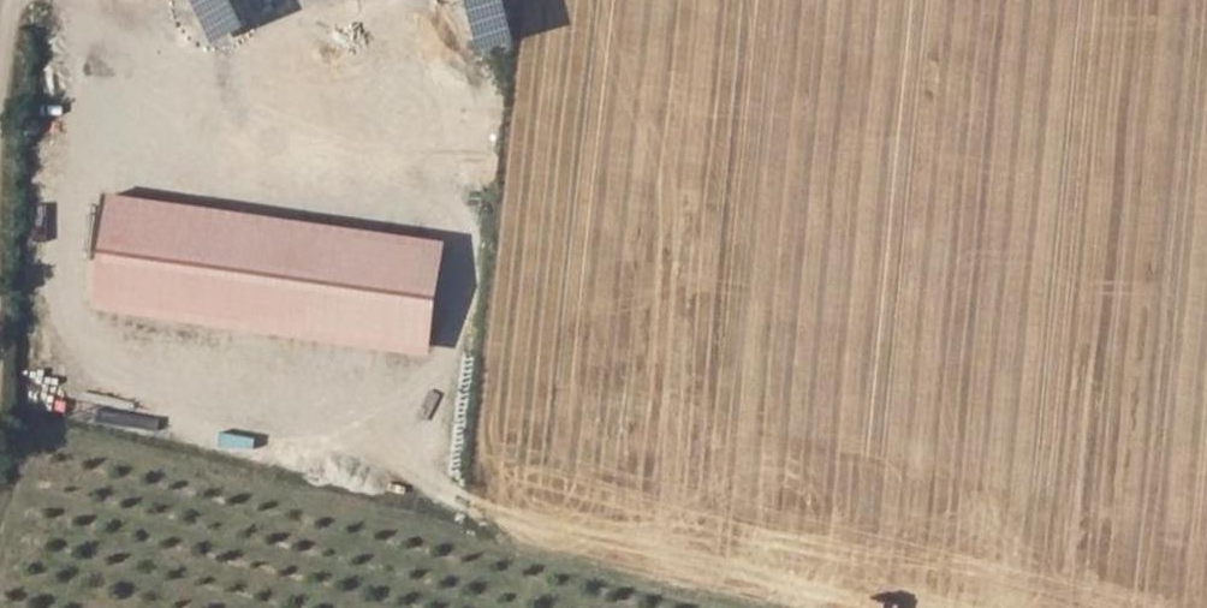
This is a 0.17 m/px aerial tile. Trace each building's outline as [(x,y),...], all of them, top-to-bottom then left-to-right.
[(437,255),(100,206),(87,296),(424,345),(437,255)]
